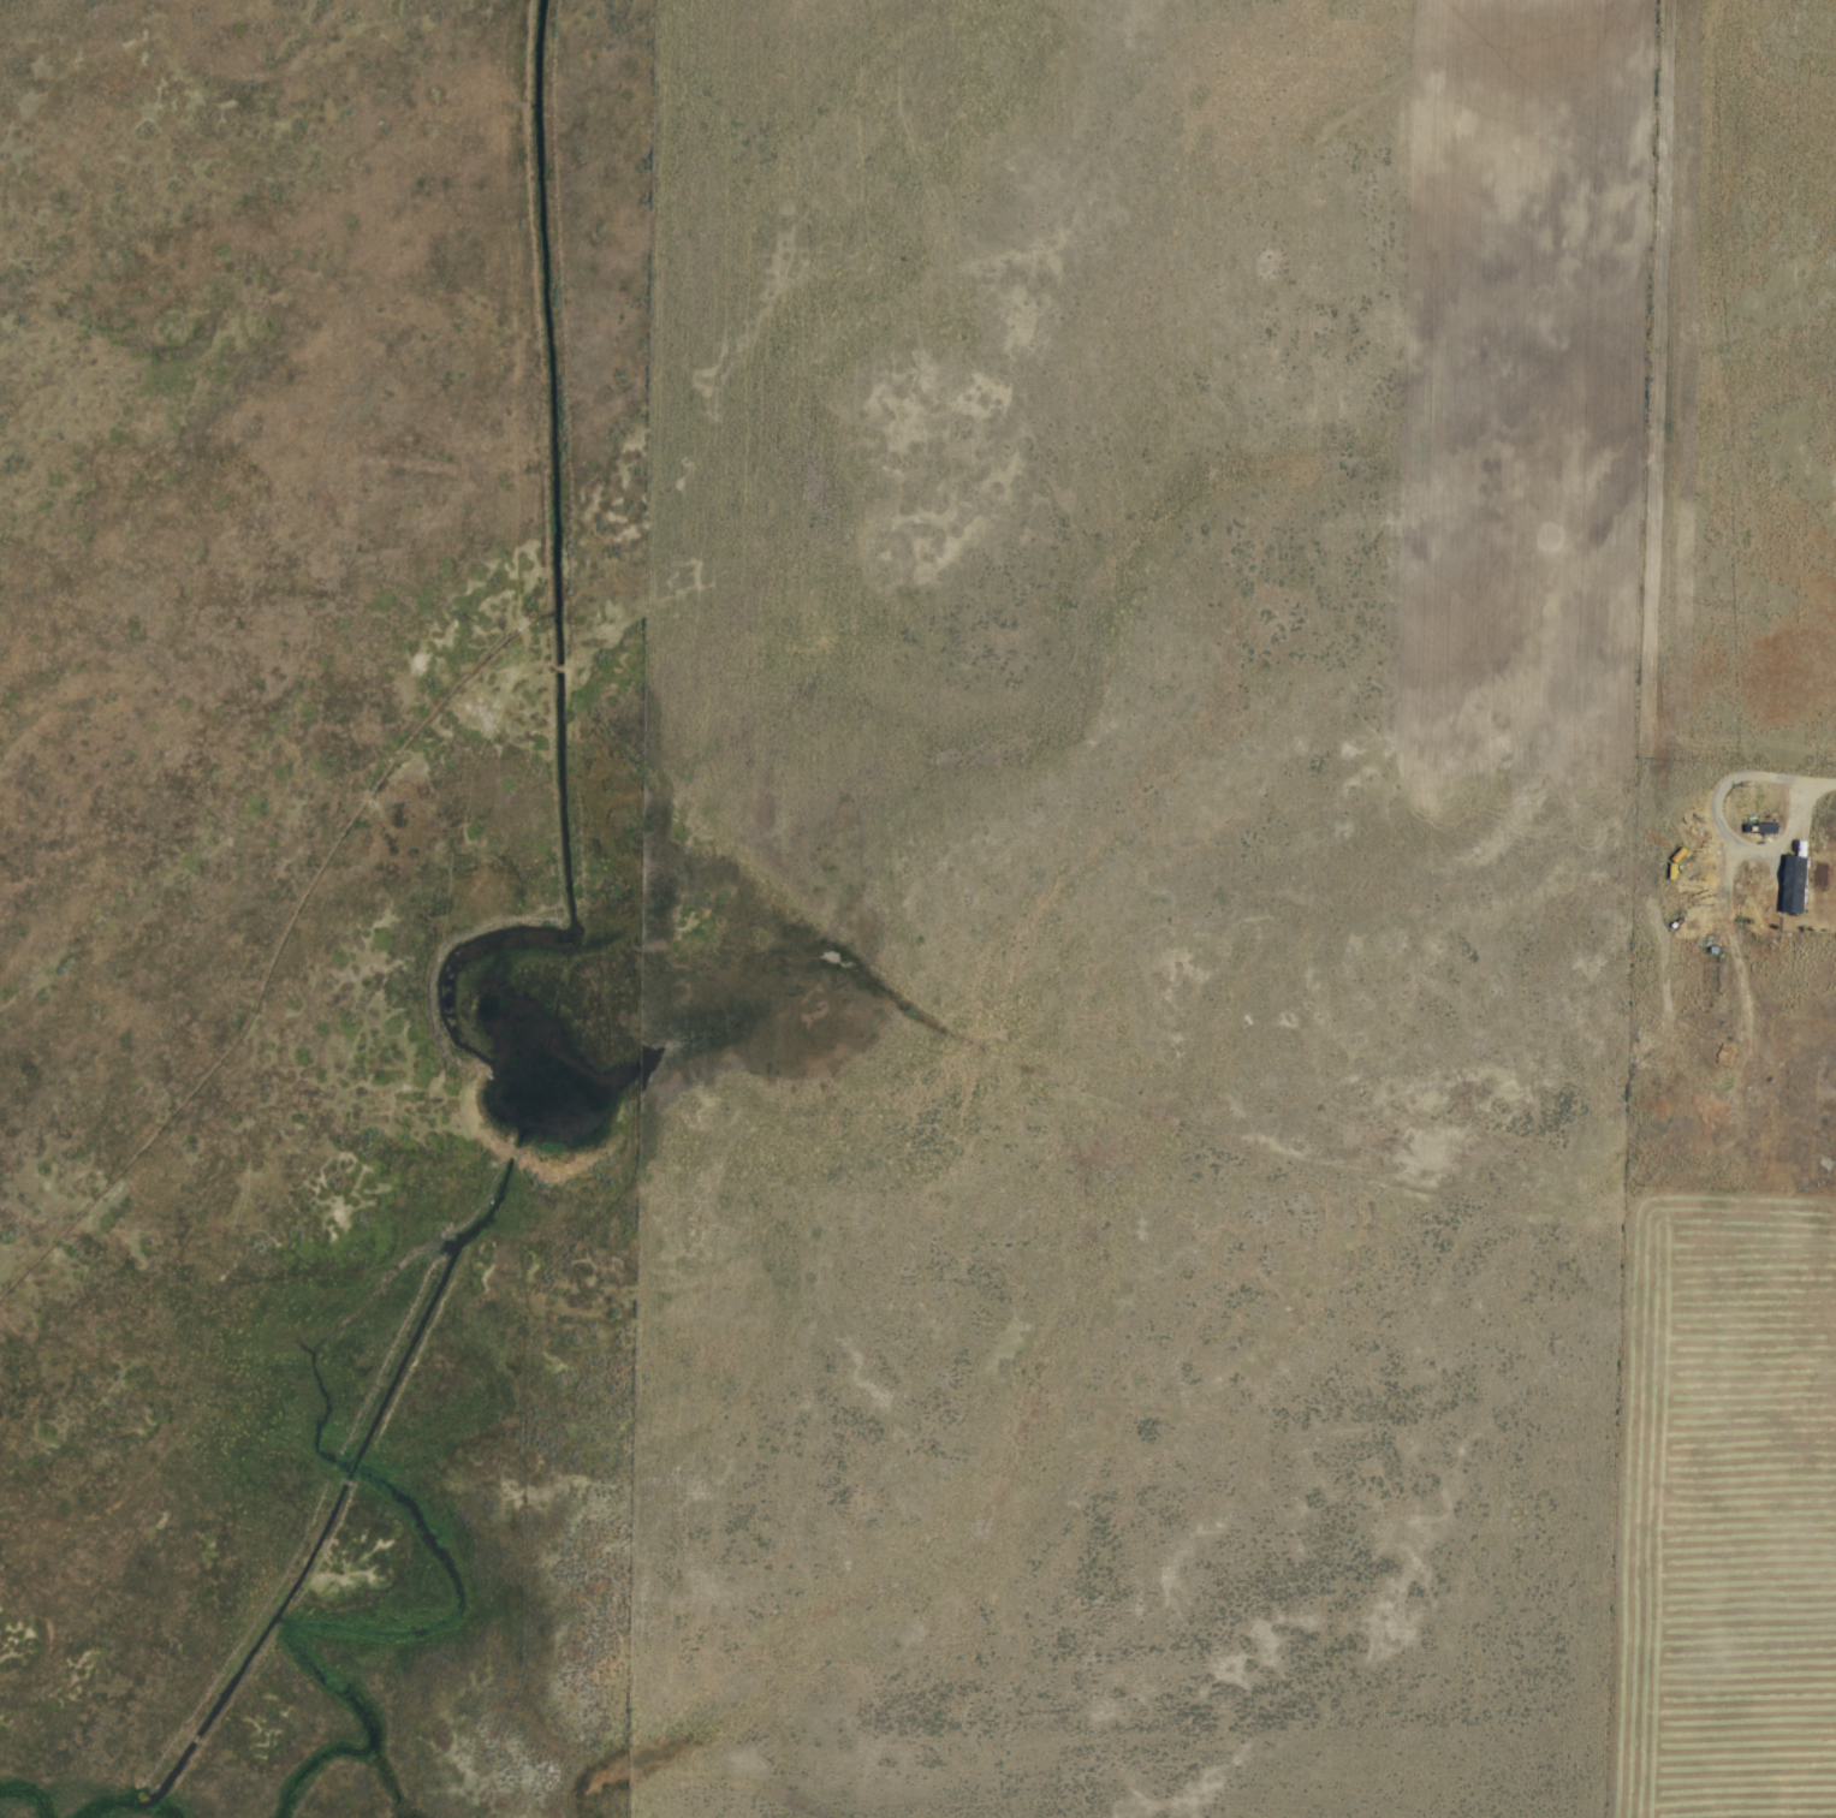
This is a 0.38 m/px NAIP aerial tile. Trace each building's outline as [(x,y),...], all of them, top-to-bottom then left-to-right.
[(1783,855),(1780,912),(1802,913),(1805,841),(1796,841),(1796,855),(1783,855)]
